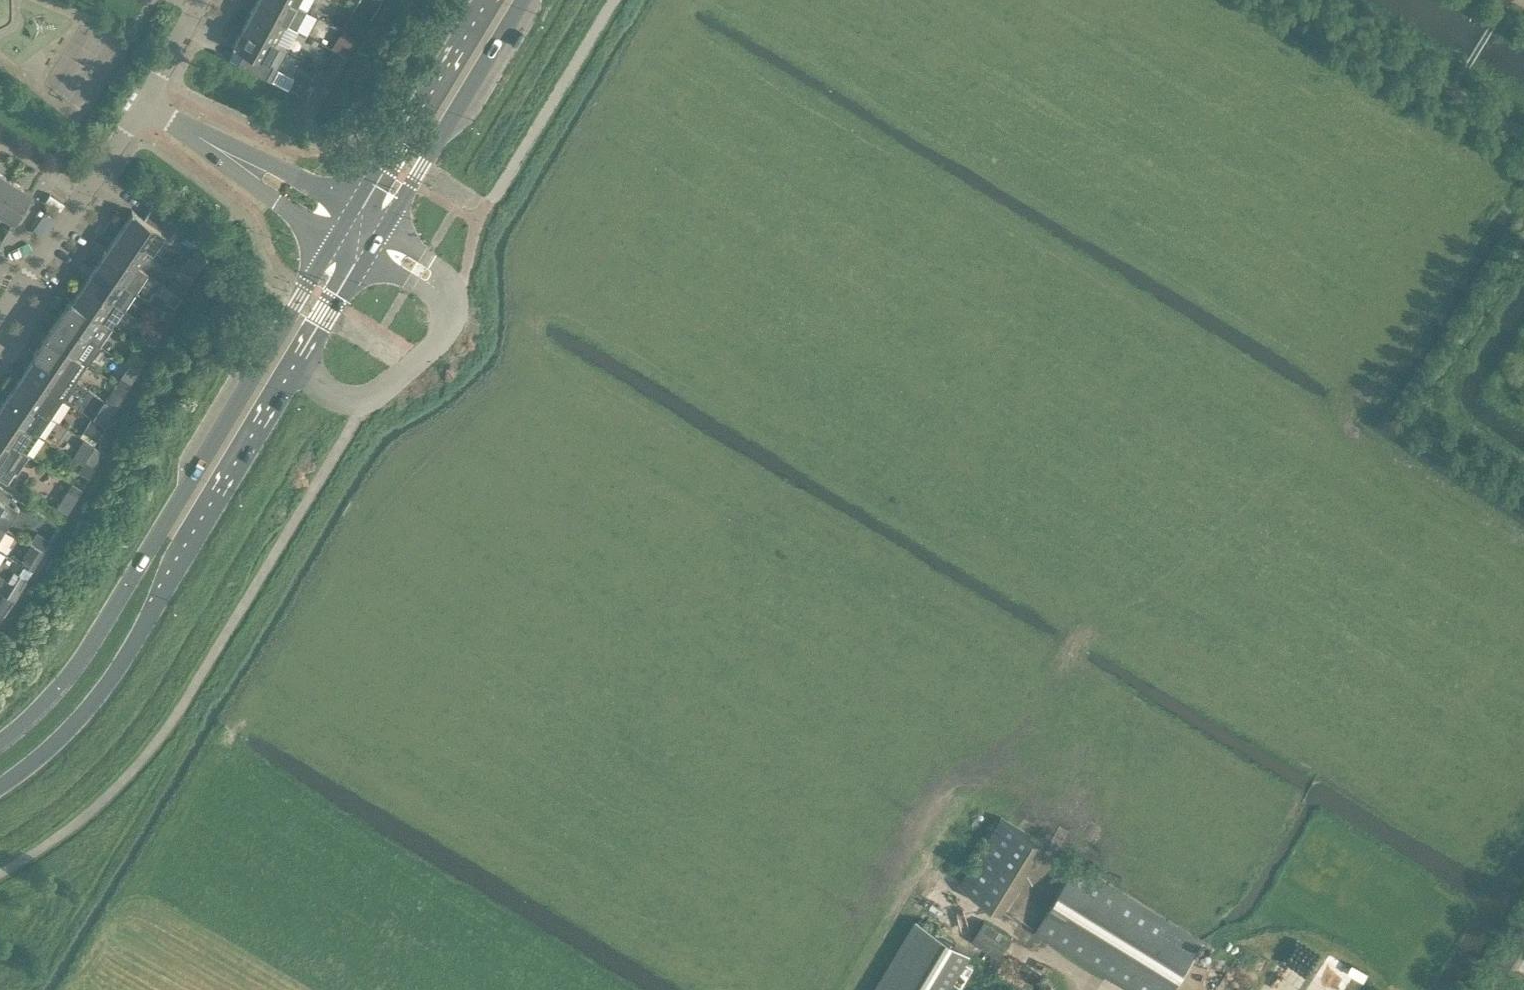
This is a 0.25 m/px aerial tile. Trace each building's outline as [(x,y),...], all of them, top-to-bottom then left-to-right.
[(286,22),(296,3),(291,0),(257,0),(254,5),(286,22)] [(381,1),(379,0),(365,0),(358,10),(371,17),(381,1)] [(244,24),(276,41),(286,22),(254,5),(244,24)] [(357,11),(346,29),(359,36),(369,19),(357,11)] [(239,62),(270,79),(287,47),(276,41),(244,24),(234,43),(232,42),(232,43),(245,50),(239,62)] [(348,55),(358,38),(345,31),(335,47),(348,55)] [(336,74),(348,55),(338,49),(326,68),(336,74)] [(322,66),(313,83),(327,90),(335,74),(322,66)] [(288,73),(282,84),(289,88),(295,77),(288,73)] [(318,105),(326,90),(314,84),(306,99),(318,105)] [(14,180),(0,172),(0,203),(14,180)] [(32,191),(14,180),(0,203),(0,212),(14,220),(32,191)] [(170,235),(178,223),(152,205),(144,216),(132,208),(131,209),(132,210),(121,227),(151,248),(150,249),(152,250),(165,232),(170,235)] [(139,266),(150,249),(151,248),(121,227),(109,245),(139,266)] [(149,272),(139,266),(109,245),(97,263),(136,291),(149,272)] [(84,281),(124,308),(136,291),(97,263),(84,281)] [(187,272),(194,276),(199,267),(192,263),(187,272)] [(189,284),(193,277),(183,271),(179,278),(189,284)] [(172,277),(167,285),(179,292),(183,284),(172,277)] [(84,281),(73,299),(72,299),(112,326),(124,308),(84,281)] [(168,299),(160,293),(155,293),(150,300),(162,308),(168,299)] [(73,299),(71,297),(58,316),(90,337),(100,344),(112,326),(72,299),(73,299)] [(177,308),(166,302),(162,308),(173,315),(177,308)] [(158,316),(169,322),(173,315),(162,308),(158,316)] [(78,355),(88,362),(100,344),(90,337),(58,316),(46,334),(78,355)] [(34,352),(36,353),(76,380),(88,362),(78,355),(46,334),(34,352)] [(155,345),(144,338),(140,345),(150,352),(155,345)] [(136,352),(146,359),(150,352),(140,345),(136,352)] [(24,371),(63,398),(76,380),(36,353),(24,371)] [(12,389),(51,415),(63,398),(24,371),(12,389)] [(132,382),(122,375),(117,382),(128,388),(132,382)] [(128,388),(117,382),(106,401),(116,407),(128,388)] [(39,433),(51,415),(12,389),(0,406),(0,407),(39,433)] [(105,400),(93,417),(94,418),(96,419),(105,425),(116,407),(106,401),(105,400)] [(27,451),(39,433),(0,407),(0,433),(27,451)] [(91,417),(84,429),(98,437),(105,425),(95,419),(91,417)] [(27,451),(0,433),(0,477),(7,481),(15,469),(17,470),(29,452),(27,451)] [(100,448),(95,445),(83,463),(94,470),(98,464),(100,448)] [(79,470),(90,477),(94,470),(83,463),(79,470)] [(68,490),(79,497),(84,489),(72,482),(68,490)] [(6,528),(18,508),(9,503),(15,493),(0,483),(0,524),(6,528)] [(51,540),(44,536),(37,546),(44,551),(51,540)] [(44,551),(37,546),(31,543),(20,561),(33,569),(38,561),(44,551)] [(28,578),(21,573),(15,583),(22,588),(28,578)] [(7,596),(14,600),(22,588),(15,583),(7,596)] [(1003,910),(1045,842),(1002,816),(960,884),(1003,910)] [(1204,940),(1078,862),(1036,931),(1132,989),(1173,989),(1204,940)] [(918,916),(874,989),(944,989),(970,947),(918,916)] [(972,940),(999,957),(1012,937),(985,919),(972,940)]
